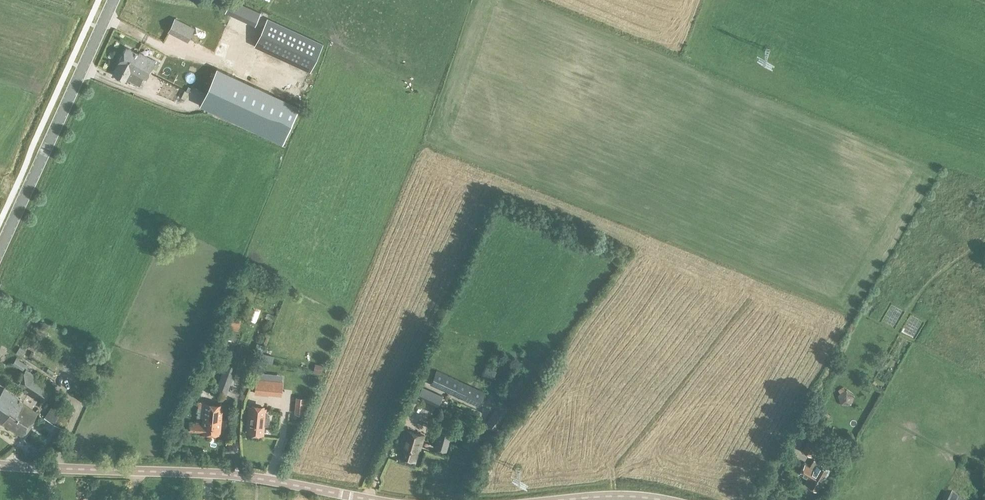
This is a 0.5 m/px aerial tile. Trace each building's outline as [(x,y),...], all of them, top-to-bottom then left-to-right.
[(233,15),(231,30),(242,31),(244,17),(233,15)] [(175,18),(169,30),(188,40),(194,28),(175,18)] [(268,18),(255,45),(310,71),(323,43),(268,18)] [(156,42),(169,45),(172,33),(163,31),(161,39),(157,38),(156,42)] [(340,34),(331,33),(330,55),(339,55),(340,34)] [(220,52),(222,44),(214,41),(212,50),(220,52)] [(126,48),(113,73),(126,80),(127,78),(140,85),(144,77),(146,78),(155,61),(139,52),(138,54),(126,48)] [(178,70),(182,62),(172,57),(162,76),(183,86),(189,75),(178,70)] [(199,103),(282,139),(299,102),(216,65),(199,103)] [(226,327),(238,331),(242,319),(231,315),(226,327)] [(246,345),(255,325),(247,321),(238,341),(246,345)] [(263,344),(257,342),(253,354),(258,356),(263,344)] [(20,346),(16,352),(22,357),(26,351),(20,346)] [(209,355),(202,373),(211,377),(213,371),(210,370),(215,357),(209,355)] [(17,358),(13,363),(23,370),(26,364),(17,358)] [(237,365),(226,361),(220,375),(219,379),(230,383),(237,365)] [(486,365),(482,374),(492,379),(497,370),(486,365)] [(437,369),(430,384),(452,394),(458,379),(437,369)] [(26,387),(23,391),(42,404),(53,387),(26,370),(19,382),(26,387)] [(489,377),(481,380),(485,390),(492,387),(489,377)] [(257,379),(255,391),(268,392),(270,380),(257,379)] [(420,383),(415,390),(433,403),(438,396),(420,383)] [(37,414),(23,404),(24,402),(4,388),(0,394),(0,420),(22,436),(37,414)] [(840,396),(850,399),(853,392),(843,389),(840,396)] [(296,397),(295,413),(304,414),(304,404),(308,405),(308,398),(296,397)] [(46,414),(45,417),(48,419),(63,428),(64,425),(65,425),(73,411),(56,399),(46,414)] [(496,430),(512,408),(501,400),(485,423),(496,430)] [(190,422),(189,430),(201,431),(201,432),(204,432),(205,433),(208,433),(209,432),(220,433),(223,404),(204,402),(202,423),(190,422)] [(263,434),(264,425),(269,426),(270,416),(265,416),(266,408),(250,407),(248,432),(263,434)] [(824,413),(817,424),(826,429),(832,418),(824,413)] [(447,450),(452,432),(439,428),(433,446),(447,450)] [(398,454),(417,460),(425,435),(405,429),(398,454)] [(818,443),(810,438),(809,438),(802,451),(811,456),(818,443)] [(806,483),(819,491),(831,469),(817,461),(813,468),(805,464),(800,474),(808,478),(806,483)]
